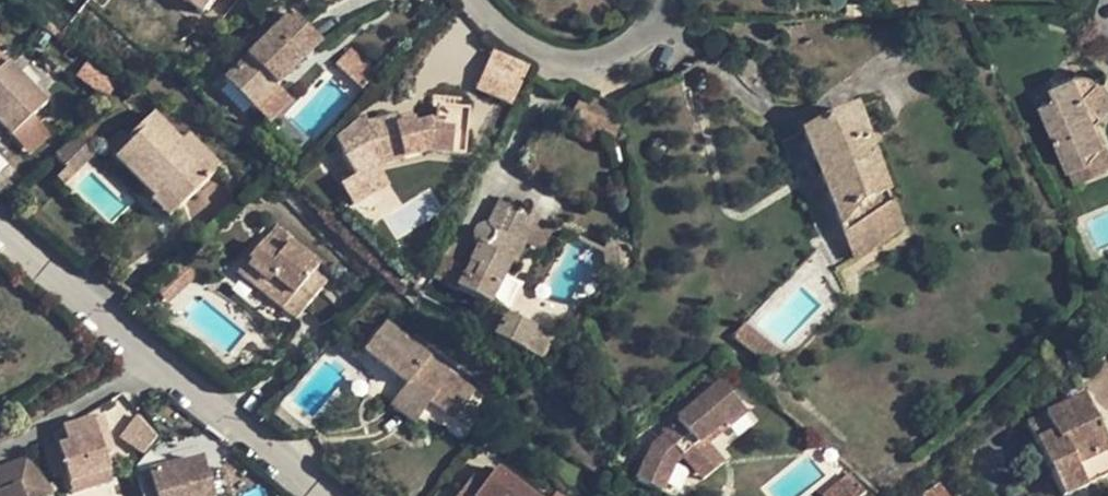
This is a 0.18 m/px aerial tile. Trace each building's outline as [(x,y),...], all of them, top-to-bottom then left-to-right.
[(200,12),(211,0),(186,0),(200,12)] [(224,82),(253,110),(275,88),(320,44),(291,15),(224,82)] [(377,76),(349,52),(336,66),(363,90),(377,76)] [(9,62),(0,53),(0,70),(9,62)] [(513,95),(524,73),(498,59),(487,82),(513,95)] [(12,137),(47,103),(9,62),(0,70),(0,125),(12,137)] [(1081,72),(1075,74),(1084,96),(1100,80),(1097,77),(1092,74),(1088,73),(1081,72)] [(1053,83),(1058,96),(1042,102),(1070,170),(1089,162),(1086,152),(1105,144),(1096,123),(1107,111),(1107,88),(1100,80),(1084,96),(1075,74),(1053,83)] [(275,88),(253,110),(267,124),(289,101),(275,88)] [(366,120),(341,134),(349,150),(342,154),(356,178),(377,166),(404,160),(401,152),(428,146),(427,153),(464,158),(469,111),(436,107),(434,124),(430,124),(415,127),(412,114),(368,126),(366,120)] [(855,111),(781,144),(833,273),(901,233),(855,111)] [(132,141),(115,158),(154,197),(162,190),(180,208),(210,179),(177,145),(181,140),(154,113),(129,138),(132,141)] [(105,146),(113,153),(129,138),(121,130),(105,146)] [(188,132),(181,140),(213,172),(220,164),(188,132)] [(83,136),(56,158),(66,168),(73,175),(98,152),(83,136)] [(113,153),(112,154),(115,158),(132,141),(129,138),(113,153)] [(213,172),(181,140),(177,145),(210,179),(215,174),(213,172)] [(1086,152),(1095,175),(1107,169),(1107,152),(1105,144),(1086,152)] [(428,146),(401,152),(404,160),(427,153),(428,146)] [(1089,162),(1070,170),(1076,183),(1095,175),(1089,162)] [(384,176),(377,166),(356,178),(363,189),(384,176)] [(62,184),(73,175),(66,168),(56,178),(62,184)] [(162,190),(152,201),(169,219),(180,208),(162,190)] [(477,247),(453,234),(433,274),(430,279),(488,307),(511,262),(514,264),(522,247),(537,218),(517,209),(520,205),(507,199),(504,203),(501,201),(487,229),(484,228),(480,229),(477,231),(476,232),(474,235),(474,239),(474,243),(477,247)] [(554,226),(537,218),(522,247),(539,255),(554,226)] [(279,221),(269,233),(286,247),(290,241),(295,234),(279,221)] [(269,233),(238,271),(284,310),(295,295),(307,306),(322,288),(309,278),(315,271),(319,265),(290,241),(286,247),(269,233)] [(185,262),(155,290),(164,300),(168,304),(197,275),(185,262)] [(328,280),(315,271),(309,278),(322,288),(328,280)] [(155,290),(152,294),(160,303),(164,300),(155,290)] [(307,306),(295,295),(284,310),(295,320),(307,306)] [(535,328),(508,312),(495,338),(523,351),(535,329),(535,328)] [(386,322),(364,350),(406,383),(391,403),(416,423),(432,402),(455,419),(475,390),(431,357),(386,322)] [(779,353),(744,324),(731,338),(766,366),(779,353)] [(552,339),(535,329),(523,351),(541,361),(552,339)] [(661,434),(664,437),(652,446),(636,481),(661,493),(675,464),(683,457),(694,471),(715,455),(707,445),(703,441),(722,424),(727,429),(746,414),(721,383),(661,434)] [(160,389),(148,393),(150,398),(162,393),(160,389)] [(1061,495),(1066,495),(1107,477),(1107,445),(1085,396),(1028,424),(1061,495)] [(144,453),(159,431),(134,415),(119,437),(144,453)] [(102,417),(63,429),(68,444),(58,447),(65,473),(69,484),(109,472),(103,453),(98,436),(107,433),(102,417)] [(722,424),(703,441),(707,445),(727,429),(722,424)] [(107,433),(98,436),(103,453),(113,450),(107,433)] [(65,473),(58,447),(45,452),(52,477),(65,473)] [(171,451),(150,457),(155,472),(175,466),(171,451)] [(723,465),(715,455),(694,471),(702,481),(723,465)] [(0,469),(0,494),(19,487),(23,495),(46,495),(53,493),(26,458),(0,469)] [(136,477),(141,495),(229,495),(221,469),(205,474),(201,459),(175,466),(155,472),(136,477)] [(498,466),(485,484),(473,475),(469,480),(481,489),(475,495),(537,495),(498,466)] [(112,482),(109,472),(69,484),(72,494),(112,482)] [(847,476),(825,495),(864,495),(847,476)] [(457,495),(475,495),(481,489),(469,480),(457,495)] [(920,494),(921,495),(947,495),(938,482),(920,494)] [(19,487),(0,494),(0,495),(23,495),(19,487)]
